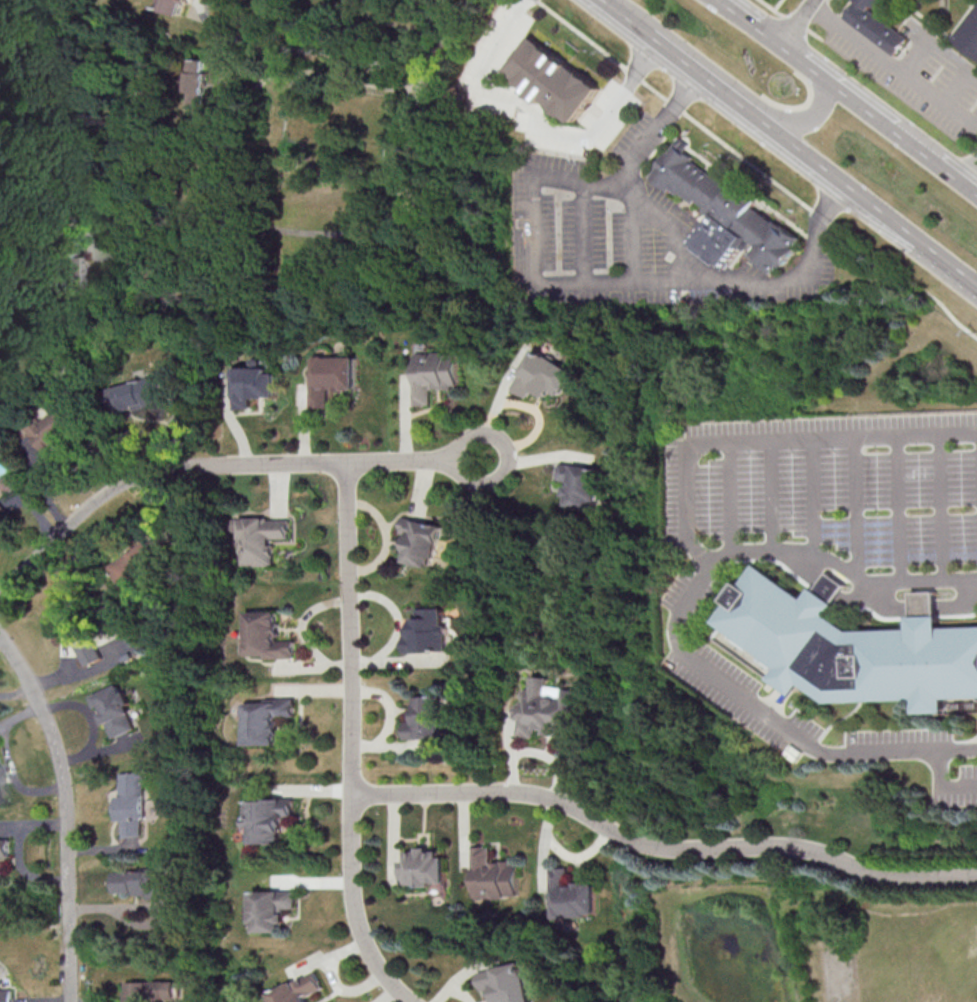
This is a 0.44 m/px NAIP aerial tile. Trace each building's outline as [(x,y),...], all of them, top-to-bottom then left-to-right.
[(184,3),(188,4),(189,0),(163,0),(161,9),(180,15),(184,3)] [(844,16),(856,0),(884,0),(877,9),(872,5),(869,9),(909,39),(896,56),(844,16)] [(951,38),(976,4),(976,58),(951,38)] [(505,70),(531,36),(600,88),(574,122),(505,70)] [(186,108),(204,107),(202,60),(189,60),(189,71),(185,71),(186,108)] [(680,137),(690,145),(686,150),(694,157),(693,159),(713,174),(715,171),(734,186),(739,179),(762,197),(755,206),(775,222),(777,220),(800,237),(793,246),(797,249),(783,267),(779,264),(773,272),(750,255),(758,245),(748,238),(724,269),(690,243),(714,212),(697,199),(694,203),(680,192),(679,194),(670,187),(668,190),(650,176),(680,137)] [(575,371),(535,348),(512,388),(528,397),(533,388),(547,396),(550,391),(560,396),(575,371)] [(414,405),(431,405),(430,388),(457,387),(456,352),(413,353),(414,405)] [(355,356),(312,357),(312,407),(328,407),(328,391),(355,390),(355,356)] [(251,397),(277,397),(276,373),(266,373),(266,366),(259,367),(259,358),(249,358),(249,367),(233,367),(235,409),(251,408),(251,397)] [(108,387),(113,412),(164,402),(159,377),(108,387)] [(81,426),(64,403),(28,430),(46,453),(81,426)] [(557,479),(566,481),(564,496),(568,497),(567,505),(597,510),(603,469),(560,462),(557,479)] [(17,485),(10,473),(0,479),(0,486),(4,493),(17,485)] [(8,509),(0,501),(0,517),(8,509)] [(405,562),(430,567),(432,558),(437,559),(443,524),(403,517),(400,533),(410,534),(405,562)] [(240,518),(240,565),(274,565),(273,538),(291,538),(291,518),(240,518)] [(118,585),(153,573),(144,547),(109,560),(118,585)] [(942,628),(976,627),(976,697),(945,698),(945,713),(916,714),(916,699),(833,702),(808,683),(799,695),(777,679),(786,667),(723,621),(737,602),(733,599),(746,582),(750,585),(764,565),(810,599),(819,587),(822,589),(834,573),(851,585),(838,601),(842,604),(833,616),(854,631),(914,629),(913,616),(917,616),(916,592),(938,592),(939,615),(942,615),(942,628)] [(57,610),(84,667),(101,659),(75,602),(57,610)] [(404,652),(449,651),(449,624),(445,624),(444,608),(413,608),(413,636),(404,636),(404,652)] [(294,657),(294,640),(278,640),(277,611),(243,612),(244,658),(294,657)] [(578,690),(545,686),(546,677),(530,675),(528,691),(521,690),(519,705),(517,705),(513,735),(534,738),(535,732),(572,736),(578,690)] [(91,695),(95,707),(99,706),(111,738),(135,728),(118,684),(91,695)] [(416,696),(416,721),(405,722),(406,738),(446,737),(445,695),(416,696)] [(245,745),(280,745),(280,715),(295,715),(295,700),(245,700),(245,745)] [(143,771),(118,772),(120,822),(124,821),(125,836),(145,835),(143,771)] [(256,844),(284,843),(284,833),(290,833),(290,816),(297,815),(297,799),(251,799),(251,827),(256,827),(256,844)] [(520,897),(519,861),(492,862),(492,846),(475,846),(476,898),(520,897)] [(448,883),(446,849),(410,850),(410,861),(404,861),(405,885),(448,883)] [(597,916),(596,883),(567,884),(567,867),(550,868),(551,882),(554,882),(555,917),(597,916)] [(256,923),(260,923),(260,932),(289,932),(288,908),(300,908),(299,890),(255,891),(256,923)] [(524,962),(479,971),(483,989),(492,987),(495,1001),(532,1001),(524,962)] [(311,997),(328,988),(320,971),(275,993),(279,1001),(313,1001),(311,997)] [(17,988),(0,989),(0,1001),(18,1001),(17,988)]
